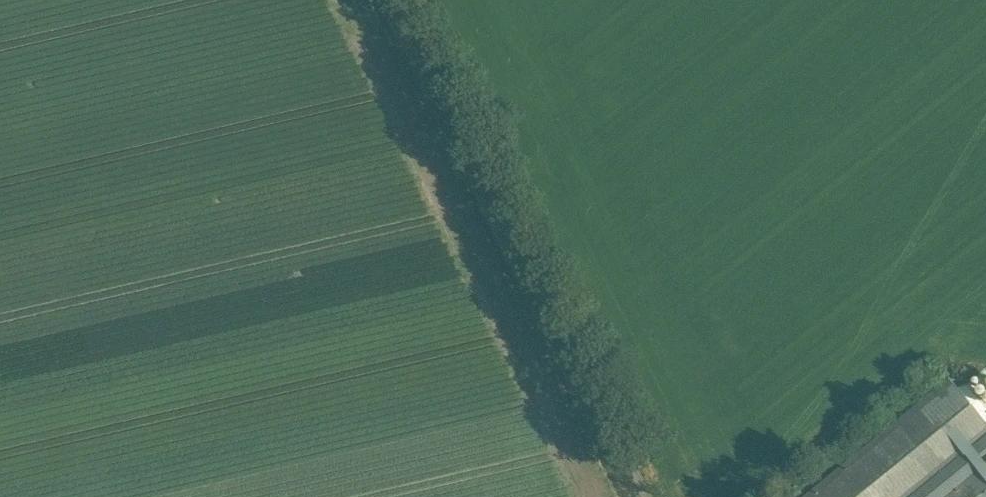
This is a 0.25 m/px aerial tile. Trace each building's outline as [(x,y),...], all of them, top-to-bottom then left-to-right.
[(985,438),(985,424),(951,380),(806,496),(913,496),(985,438)] [(913,496),(985,496),(985,438),(913,496)]
